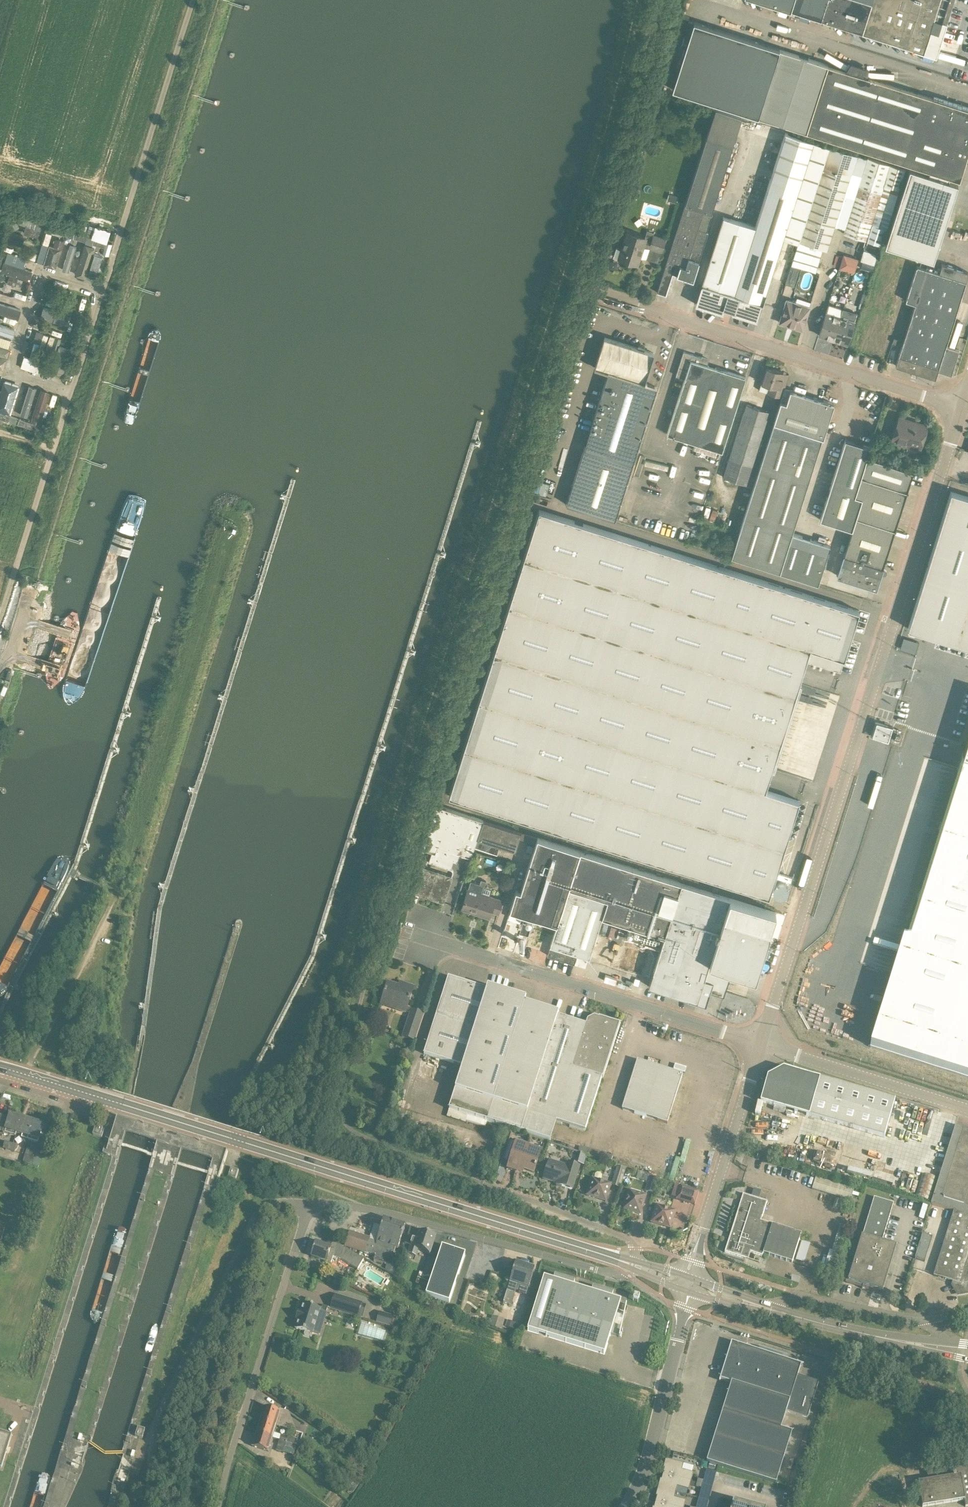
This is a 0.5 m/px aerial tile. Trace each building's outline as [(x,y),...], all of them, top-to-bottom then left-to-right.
[(923,53),(934,20),(947,24),(954,0),(756,0),(923,53)] [(827,64),(693,22),(672,89),(930,171),(950,177),(959,180),(965,160),(967,161),(967,109),(866,77),(866,69),(851,64),(847,71),(827,64)] [(693,280),(710,226),(708,225),(714,207),(713,207),(735,139),(734,139),(741,118),(715,110),(707,137),(706,137),(685,204),(657,292),(666,295),(673,274),(693,280)] [(798,242),(798,241),(829,146),(784,132),(755,226),(723,216),(695,304),(724,313),(730,293),(762,303),(783,237),(798,242)] [(829,146),(798,241),(799,241),(803,242),(827,250),(852,173),(861,176),(867,158),(857,155),(829,146)] [(867,157),(867,158),(861,176),(843,233),(881,245),(905,169),(867,157)] [(948,182),(950,177),(930,171),(928,175),(910,169),(909,171),(885,246),(933,261),(957,186),(958,184),(948,182)] [(678,196),(669,193),(667,200),(677,203),(678,196)] [(42,222),(20,216),(18,223),(26,225),(40,229),(41,229),(43,223),(42,222)] [(12,231),(20,228),(15,219),(7,223),(12,231)] [(40,229),(26,225),(23,232),(38,236),(40,229)] [(47,230),(55,233),(57,227),(49,225),(47,230)] [(95,226),(94,230),(92,237),(107,242),(111,231),(95,226)] [(66,236),(68,230),(57,227),(55,233),(66,236)] [(22,246),(25,236),(6,230),(3,240),(22,246)] [(76,233),(68,230),(66,236),(75,239),(76,233)] [(621,249),(617,248),(614,257),(638,264),(644,245),(649,246),(649,247),(662,251),(666,239),(653,235),(651,241),(646,239),(646,238),(627,232),(621,249)] [(85,242),(87,236),(76,233),(75,239),(85,242)] [(52,246),(54,246),(58,248),(62,249),(64,241),(55,238),(52,246)] [(106,242),(95,239),(94,244),(104,248),(106,242)] [(794,286),(800,266),(803,255),(799,254),(803,242),(799,241),(792,263),(785,283),(794,286)] [(112,243),(107,242),(105,248),(104,248),(103,254),(108,256),(112,243)] [(95,249),(85,245),(75,275),(86,278),(95,249)] [(57,251),(41,246),(35,264),(51,269),(57,251)] [(67,274),(74,249),(66,247),(59,272),(67,274)] [(861,260),(874,264),(877,253),(864,249),(861,260)] [(854,272),(858,259),(843,254),(839,268),(854,272)] [(861,268),(872,271),(874,264),(863,261),(861,268)] [(31,270),(5,263),(3,270),(29,278),(31,270)] [(951,375),(959,350),(946,346),(967,276),(967,272),(942,264),(939,273),(917,266),(906,301),(915,304),(895,366),(935,378),(938,370),(951,375)] [(87,278),(95,280),(98,271),(90,269),(87,278)] [(0,277),(0,285),(16,290),(18,282),(0,277)] [(808,306),(810,302),(796,297),(795,301),(808,306)] [(779,322),(802,330),(809,307),(786,299),(779,322)] [(833,339),(843,309),(828,304),(819,335),(833,339)] [(0,305),(0,318),(17,323),(20,311),(0,305)] [(65,325),(68,314),(42,306),(38,317),(65,325)] [(843,309),(833,339),(847,344),(857,313),(843,309)] [(0,325),(0,337),(8,339),(12,329),(0,325)] [(37,331),(34,339),(41,341),(44,333),(37,331)] [(638,344),(637,348),(604,338),(595,367),(609,372),(567,504),(615,519),(657,386),(644,382),(653,353),(644,351),(645,346),(638,344)] [(685,378),(667,434),(722,452),(746,377),(707,365),(709,359),(684,351),(676,376),(685,378)] [(37,372),(41,361),(24,355),(20,366),(37,372)] [(782,371),(766,366),(761,383),(770,386),(768,393),(781,397),(787,380),(780,377),(782,371)] [(3,381),(0,388),(0,410),(7,413),(16,385),(3,381)] [(818,584),(831,545),(792,533),(822,438),(823,438),(833,405),(829,397),(792,386),(787,399),(781,397),(732,556),(818,584)] [(26,419),(34,391),(25,388),(17,416),(26,419)] [(46,424),(55,398),(47,395),(38,421),(46,424)] [(747,485),(770,412),(746,404),(723,477),(747,485)] [(9,421),(10,416),(0,412),(0,419),(9,421)] [(17,424),(19,418),(11,415),(10,416),(9,421),(17,424)] [(920,450),(928,425),(899,416),(891,441),(920,450)] [(17,424),(28,427),(29,421),(19,418),(17,424)] [(40,425),(29,421),(28,427),(38,430),(40,425)] [(48,427),(40,425),(38,430),(46,433),(48,427)] [(913,471),(867,456),(870,447),(845,439),(820,519),(852,529),(837,576),(876,588),(913,471)] [(535,491),(545,495),(548,484),(538,481),(535,491)] [(950,481),(918,582),(904,626),(967,647),(967,487),(950,481)] [(774,770),(801,684),(801,683),(799,682),(805,662),(806,660),(840,670),(859,611),(699,560),(539,510),(491,663),(487,676),(480,698),(449,796),(769,896),(799,801),(765,790),(772,769),(774,770)] [(904,637),(901,647),(915,652),(918,642),(904,637)] [(888,736),(892,723),(878,719),(874,732),(888,736)] [(967,1078),(967,734),(922,880),(920,888),(870,1047),(967,1078)] [(453,861),(457,862),(460,853),(472,856),(475,847),(483,820),(437,805),(422,849),(432,852),(429,862),(450,869),(453,861)] [(483,820),(475,847),(497,854),(499,847),(515,852),(521,833),(483,820)] [(538,838),(535,845),(521,891),(516,890),(510,909),(557,924),(580,851),(538,838)] [(643,871),(580,851),(557,924),(547,955),(574,963),(577,954),(589,958),(602,918),(626,925),(643,871)] [(452,877),(437,872),(422,867),(414,892),(422,895),(423,892),(436,896),(435,899),(443,902),(452,877)] [(681,883),(643,871),(626,925),(664,937),(681,883)] [(498,913),(502,900),(487,895),(486,898),(480,896),(483,886),(484,886),(486,881),(481,879),(480,884),(471,881),(462,908),(489,917),(491,911),(498,913)] [(649,986),(706,1004),(711,988),(723,991),(729,970),(755,978),(776,912),(730,898),(681,883),(664,937),(649,986)] [(413,892),(411,901),(417,903),(420,894),(413,892)] [(626,948),(620,968),(642,974),(648,955),(626,948)] [(518,1111),(550,1013),(524,1005),(526,1001),(487,989),(487,990),(448,978),(424,1055),(463,1067),(454,1091),(518,1111)] [(388,984),(381,1005),(406,1013),(414,988),(406,985),(405,990),(388,984)] [(415,1042),(424,1015),(411,1011),(402,1037),(415,1042)] [(552,1122),(585,1132),(619,1026),(594,1019),(593,1016),(586,1020),(588,1022),(586,1027),(558,1018),(558,1016),(550,1013),(518,1111),(552,1122)] [(637,1061),(622,1110),(667,1124),(682,1076),(637,1061)] [(887,1128),(895,1102),(783,1070),(768,1078),(761,1103),(884,1138),(887,1128)] [(15,1137),(21,1119),(10,1116),(7,1128),(4,1127),(2,1133),(15,1137)] [(27,1140),(33,1123),(21,1119),(15,1137),(27,1140)] [(43,1126),(33,1123),(27,1140),(38,1144),(40,1137),(42,1137),(44,1133),(42,1132),(43,1126)] [(955,1126),(931,1205),(954,1212),(967,1217),(967,1130),(955,1126)] [(94,1136),(98,1137),(102,1138),(105,1129),(97,1127),(94,1136)] [(11,1151),(13,1145),(5,1142),(3,1149),(11,1151)] [(534,1174),(540,1154),(523,1149),(525,1145),(516,1142),(509,1164),(507,1169),(516,1172),(517,1169),(534,1174)] [(28,1149),(23,1163),(31,1166),(36,1152),(28,1149)] [(43,1154),(36,1152),(31,1166),(38,1168),(43,1154)] [(572,1190),(579,1167),(569,1164),(568,1168),(549,1162),(544,1179),(556,1183),(556,1185),(572,1190)] [(612,1183),(621,1186),(625,1170),(617,1168),(612,1183)] [(230,1178),(237,1181),(240,1171),(233,1169),(230,1178)] [(915,1197),(929,1201),(936,1179),(922,1174),(915,1197)] [(653,1193),(657,1180),(651,1178),(647,1191),(653,1193)] [(816,1178),(812,1189),(850,1201),(854,1190),(816,1178)] [(606,1202),(611,1185),(592,1179),(587,1196),(597,1200),(597,1199),(605,1201),(605,1202),(606,1202)] [(894,1185),(873,1179),(871,1185),(892,1191),(894,1185)] [(680,1186),(676,1200),(695,1206),(699,1192),(680,1186)] [(640,1216),(646,1197),(629,1191),(623,1210),(640,1216)] [(763,1254),(792,1263),(801,1234),(772,1225),(772,1224),(761,1221),(767,1202),(743,1195),(725,1253),(745,1259),(747,1252),(762,1257),(763,1254)] [(862,1237),(847,1285),(883,1295),(897,1246),(883,1242),(894,1204),(874,1198),(862,1237)] [(669,1229),(670,1229),(675,1212),(656,1206),(651,1223),(661,1226),(662,1225),(670,1228),(669,1229)] [(954,1212),(933,1276),(955,1283),(954,1286),(957,1291),(959,1294),(967,1293),(967,1272),(964,1271),(967,1260),(967,1217),(954,1212)] [(349,1233),(345,1247),(356,1250),(355,1251),(366,1254),(366,1253),(376,1256),(374,1261),(392,1267),(396,1255),(393,1255),(395,1248),(398,1249),(405,1228),(384,1221),(376,1242),(369,1240),(349,1233)] [(840,1225),(832,1252),(840,1254),(848,1227),(840,1225)] [(429,1256),(435,1238),(419,1233),(419,1232),(411,1229),(408,1238),(413,1240),(409,1254),(416,1257),(418,1250),(429,1256)] [(925,1262),(932,1238),(922,1235),(915,1259),(925,1262)] [(364,1260),(338,1245),(328,1241),(327,1247),(316,1243),(311,1257),(331,1263),(334,1255),(342,1259),(341,1261),(357,1271),(364,1260)] [(442,1247),(442,1248),(426,1296),(449,1303),(465,1255),(465,1256),(465,1255),(442,1247)] [(424,1273),(431,1275),(436,1261),(429,1258),(424,1273)] [(512,1300),(514,1293),(515,1294),(517,1287),(520,1288),(519,1294),(526,1296),(535,1270),(516,1264),(504,1303),(511,1305),(512,1300)] [(416,1283),(427,1287),(431,1277),(420,1273),(416,1283)] [(544,1278),(528,1331),(604,1355),(610,1335),(619,1337),(621,1328),(613,1326),(621,1302),(612,1299),(613,1294),(593,1288),(591,1293),(573,1287),(575,1282),(555,1276),(553,1281),(544,1278)] [(331,1309),(358,1317),(362,1304),(335,1295),(331,1309)] [(305,1332),(304,1335),(312,1337),(313,1335),(321,1310),(303,1304),(300,1312),(299,1312),(296,1320),(298,1321),(295,1329),(305,1332)] [(492,1317),(490,1324),(501,1328),(504,1320),(492,1317)] [(516,1323),(508,1321),(506,1327),(514,1330),(516,1323)] [(383,1341),(386,1330),(360,1323),(358,1335),(383,1341)] [(731,1343),(729,1350),(720,1381),(720,1380),(731,1383),(707,1462),(710,1464),(716,1465),(776,1484),(792,1433),(781,1429),(786,1412),(807,1418),(819,1383),(798,1376),(801,1365),(802,1366),(802,1365),(731,1343)] [(265,1408),(261,1421),(276,1426),(290,1431),(292,1426),(277,1421),(280,1412),(265,1408)] [(274,1434),(276,1426),(261,1421),(257,1433),(272,1438),(280,1441),(287,1443),(288,1438),(274,1434)] [(145,1430),(141,1428),(138,1428),(135,1437),(143,1439),(145,1430)] [(8,1433),(0,1431),(0,1468),(2,1468),(12,1434),(8,1433)] [(252,1447),(268,1452),(272,1438),(257,1433),(257,1434),(252,1447)] [(293,1445),(287,1443),(280,1441),(277,1451),(283,1453),(284,1452),(294,1455),(296,1450),(292,1449),(293,1445)] [(663,1459),(659,1473),(686,1481),(688,1473),(678,1470),(680,1463),(663,1459)] [(367,1463),(360,1475),(361,1475),(358,1481),(361,1483),(362,1484),(373,1466),(372,1466),(367,1463)] [(927,1473),(928,1481),(918,1483),(922,1506),(928,1506),(964,1501),(965,1506),(967,1506),(967,1466),(927,1473)] [(659,1473),(656,1487),(672,1492),(674,1485),(684,1488),(686,1481),(659,1473)] [(360,1484),(355,1481),(348,1490),(353,1494),(360,1484)] [(652,1501),(673,1506),(680,1506),(681,1501),(670,1498),(672,1492),(656,1487),(652,1501)] [(888,1504),(891,1505),(894,1498),(891,1497),(875,1492),(870,1506),(871,1506),(887,1506),(888,1504)]
